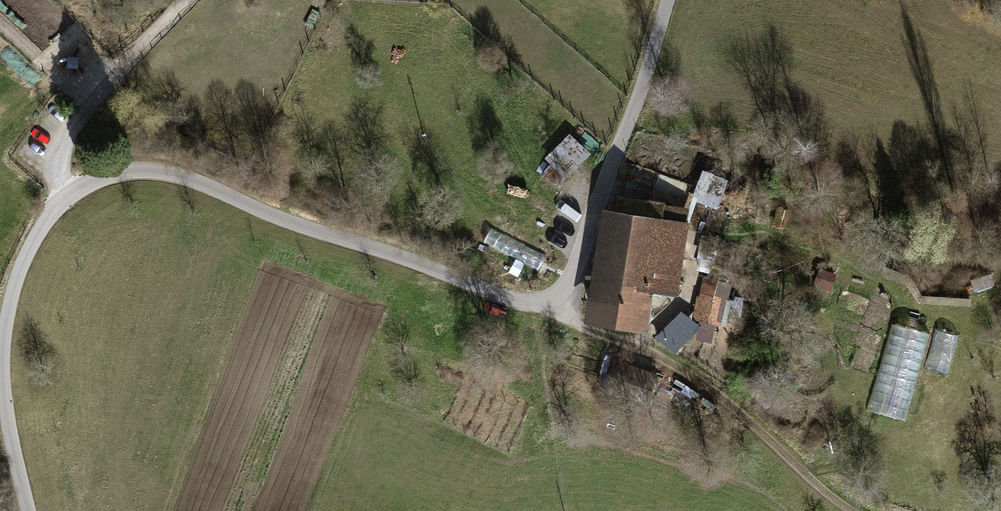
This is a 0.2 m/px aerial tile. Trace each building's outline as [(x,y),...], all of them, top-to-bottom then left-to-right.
[(573,131),(548,155),(567,175),(592,151),(573,131)] [(693,194),(719,204),(729,174),(703,165),(693,194)] [(679,296),(690,224),(608,212),(592,320),(648,329),(653,292),(679,296)] [(705,274),(695,314),(725,321),(735,281),(705,274)] [(896,321),(871,409),(906,419),(932,332),(896,321)] [(938,330),(930,366),(949,370),(957,335),(938,330)]
